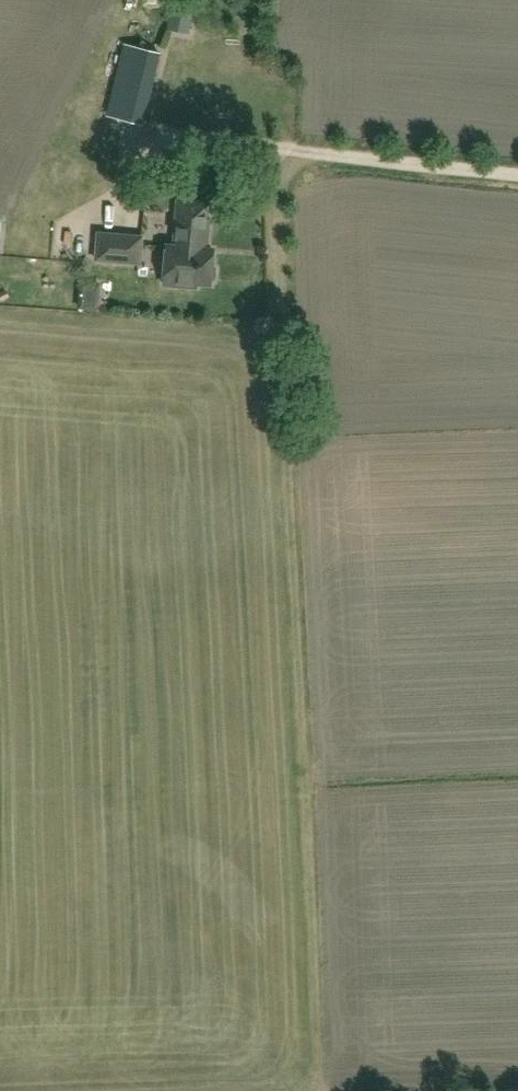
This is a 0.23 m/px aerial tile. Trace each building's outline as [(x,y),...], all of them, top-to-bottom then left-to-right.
[(197,0),(174,0),(167,28),(189,33),(197,0)] [(143,124),(160,55),(123,46),(107,116),(143,124)] [(174,246),(205,249),(207,232),(208,232),(210,203),(178,200),(174,246)] [(99,233),(96,259),(122,261),(124,235),(99,233)] [(142,237),(124,235),(122,261),(140,263),(142,237)] [(212,265),(213,251),(213,249),(205,249),(174,246),(167,246),(164,284),(196,286),(197,283),(210,284),(211,281),(215,278),(215,268),(212,265)] [(88,305),(105,304),(104,286),(87,286),(88,305)]
